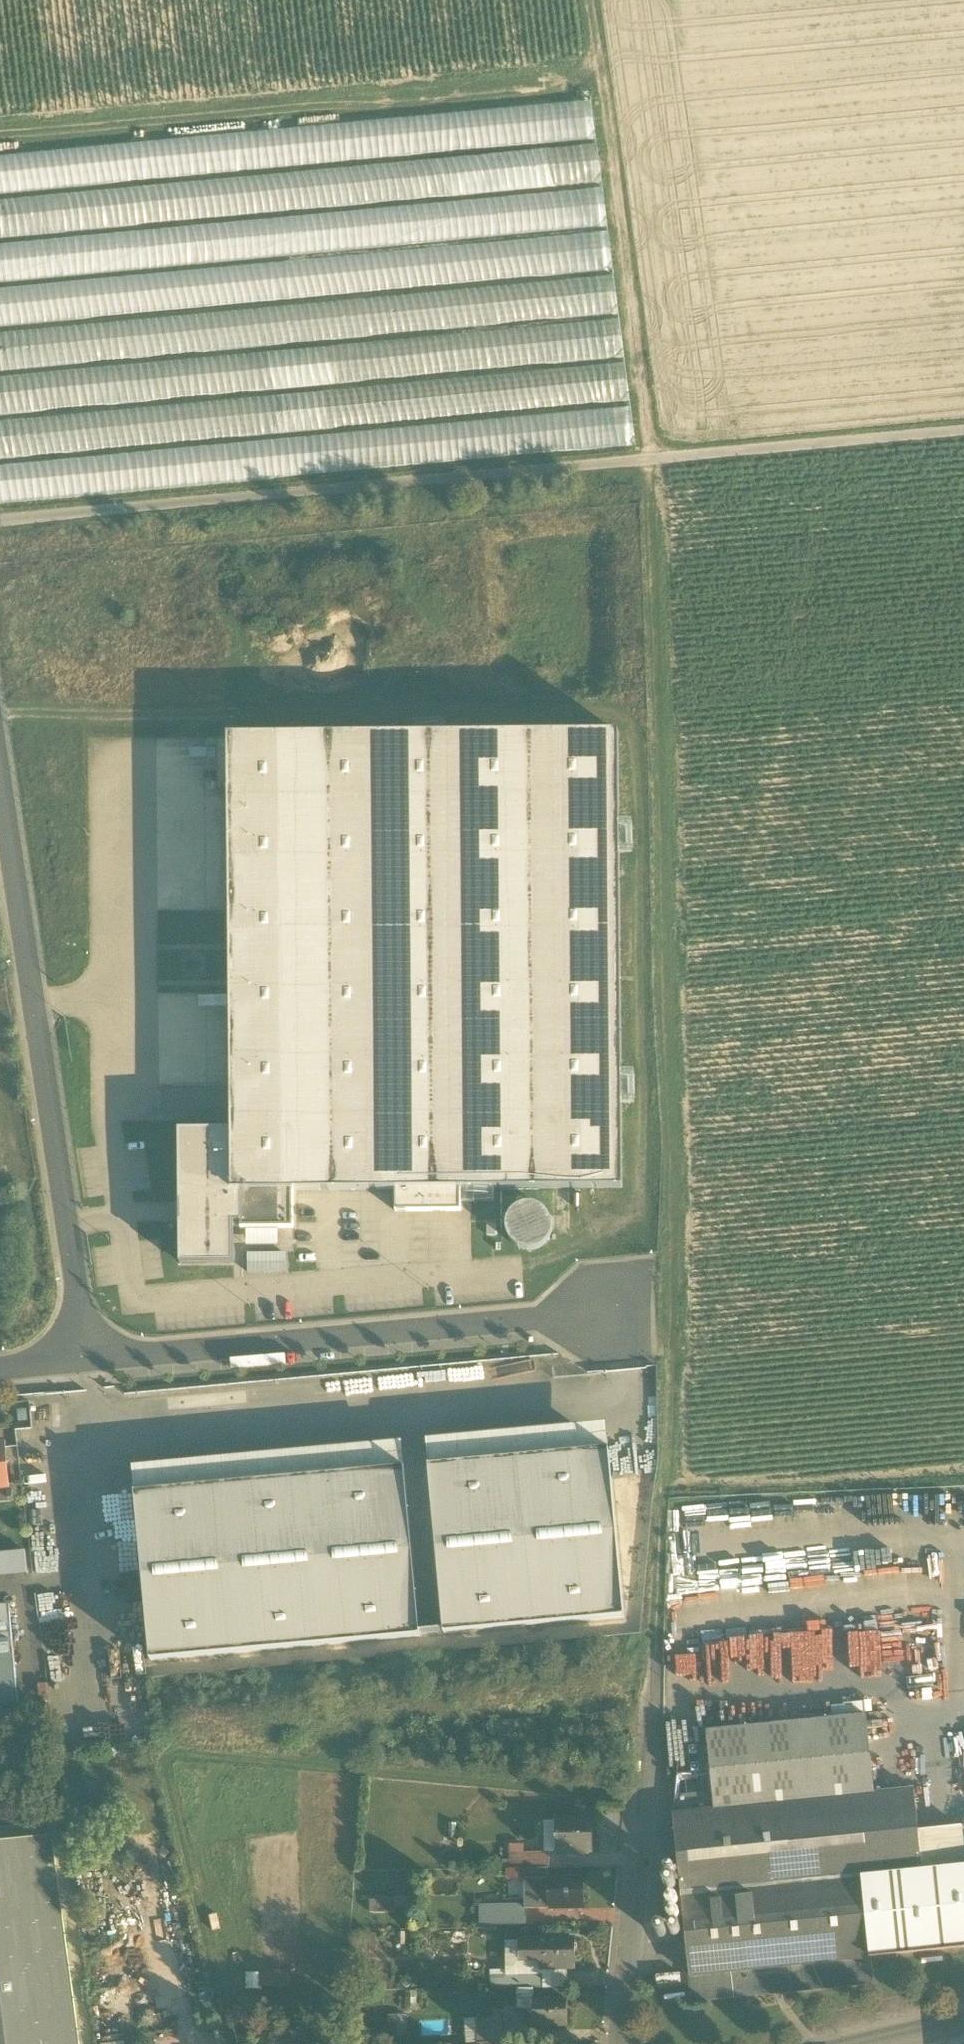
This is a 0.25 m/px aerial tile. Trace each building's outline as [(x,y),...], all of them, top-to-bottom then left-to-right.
[(574,230),(606,225),(592,143),(547,151),(549,164),(547,165),(550,184),(568,181),(572,208),(571,208),(574,230)] [(567,236),(568,251),(566,251),(567,273),(606,271),(604,241),(594,241),(594,235),(567,236)] [(597,427),(626,424),(624,409),(613,279),(578,282),(581,316),(505,323),(508,357),(518,357),(519,366),(581,361),(583,380),(573,381),(575,412),(580,411),(581,423),(597,422),(597,427)] [(395,1190),(460,1190),(623,1188),(618,734),(228,737),(231,1130),(232,1192),(243,1192),(293,1191),(395,1190)] [(232,1192),(231,1130),(179,1131),(180,1265),(234,1264),(233,1224),(241,1224),(243,1223),(243,1192),(232,1192)] [(460,1190),(395,1190),(395,1212),(461,1211),(460,1190)] [(293,1191),(243,1192),(243,1223),(241,1224),(241,1229),(293,1228),(293,1191)] [(506,1222),(506,1231),(509,1240),(516,1247),(524,1250),(533,1251),(542,1247),(549,1241),(552,1233),(553,1224),(549,1215),(543,1208),(535,1205),(526,1204),(517,1208),(510,1214),(506,1222)] [(496,1225),(487,1225),(487,1236),(496,1236),(496,1225)] [(284,1270),(284,1251),(245,1252),(245,1271),(284,1270)] [(426,1441),(428,1467),(609,1450),(606,1424),(426,1441)] [(135,1494),(405,1469),(402,1443),(132,1468),(135,1494)] [(428,1467),(444,1634),(624,1618),(609,1450),(428,1467)] [(135,1494),(150,1661),(420,1636),(405,1469),(135,1494)] [(0,1554),(0,1577),(27,1575),(25,1552),(0,1554)] [(19,1705),(9,1606),(0,1607),(0,1707),(19,1705)] [(706,1732),(714,1811),(874,1795),(866,1715),(706,1732)] [(693,2001),(793,1991),(791,1965),(871,1957),(931,1951),(919,1831),(914,1791),(874,1795),(714,1811),(673,1815),(690,1975),(693,2001)] [(557,1853),(592,1853),(592,1819),(556,1819),(557,1853)] [(919,1831),(931,1951),(963,1947),(963,1848),(962,1827),(919,1831)] [(52,1836),(0,1843),(0,2043),(79,2043),(52,1836)] [(505,1841),(506,1868),(549,1868),(549,1852),(525,1852),(525,1841),(505,1841)] [(584,1874),(549,1875),(549,1907),(585,1907),(584,1874)] [(533,1907),(549,1907),(549,1875),(525,1875),(525,1896),(533,1896),(533,1907)] [(393,1901),(369,1901),(369,1915),(393,1915),(393,1901)] [(497,1923),(528,1923),(528,1907),(528,1903),(525,1903),(497,1904),(497,1923)] [(497,1923),(497,1904),(479,1904),(479,1928),(497,1927),(497,1923)] [(540,1939),(540,1940),(540,1957),(540,1960),(540,1970),(576,1969),(576,1960),(575,1939),(540,1939)] [(536,1957),(540,1957),(540,1940),(519,1941),(520,1961),(536,1960),(536,1957)] [(874,1983),(871,1957),(791,1965),(793,1991),(874,1983)] [(254,1985),(289,1986),(290,1970),(254,1969),(254,1985)] [(516,1989),(543,1989),(543,1975),(495,1975),(495,1989),(516,1989)] [(533,2027),(568,2027),(568,1999),(533,1999),(533,2014),(529,2014),(529,2025),(533,2025),(533,2027)] [(477,2017),(479,2042),(505,2040),(503,2015),(477,2017)]
